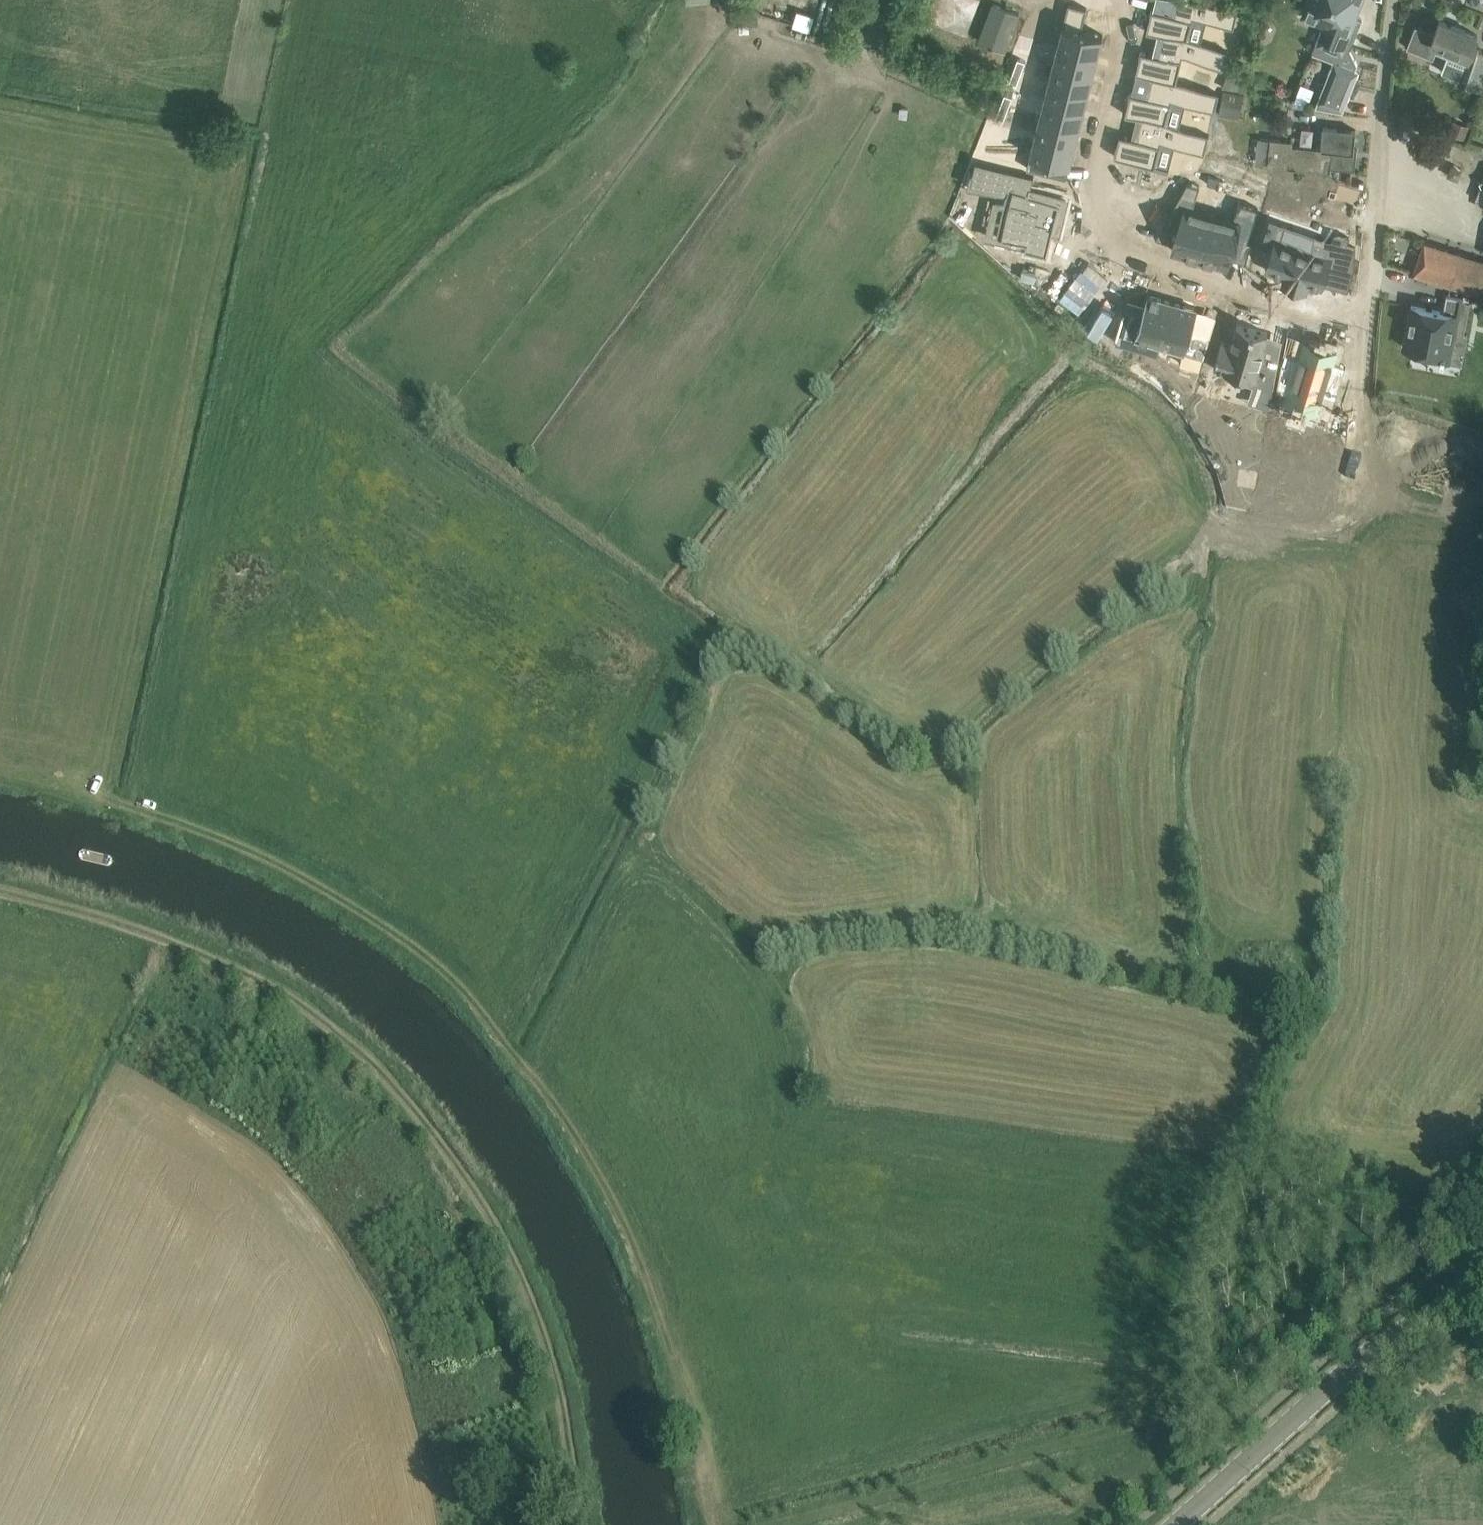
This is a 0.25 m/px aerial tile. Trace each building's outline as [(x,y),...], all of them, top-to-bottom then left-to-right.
[(1146,30),(1162,34),(1187,39),(1193,16),(1233,26),(1234,22),(1235,18),(1238,7),(1196,0),(1176,0),(1172,14),(1152,9),(1146,30)] [(1304,12),(1326,21),(1312,50),(1333,60),(1313,104),(1343,111),(1359,69),(1355,68),(1357,63),(1350,48),(1362,19),(1353,15),(1359,0),(1309,0),(1304,12)] [(1013,32),(1020,13),(992,2),(978,41),(1006,51),(1013,32)] [(1068,2),(1058,44),(1097,54),(1102,33),(1081,28),(1086,7),(1068,2)] [(1482,50),(1477,49),(1475,57),(1469,55),(1478,34),(1440,19),(1435,32),(1415,24),(1406,46),(1433,57),(1436,51),(1472,65),(1467,84),(1471,86),(1482,90),(1482,50)] [(1028,24),(1024,35),(1031,37),(1036,25),(1028,24)] [(1019,34),(1015,46),(1029,50),(1032,38),(1019,34)] [(1141,50),(1136,72),(1152,76),(1176,81),(1182,58),(1223,68),(1227,50),(1187,39),(1162,34),(1157,54),(1141,50)] [(1058,44),(1053,62),(1093,72),(1097,54),(1058,44)] [(1017,58),(1013,69),(1021,72),(1025,61),(1017,58)] [(1053,62),(1049,79),(1088,89),(1093,72),(1053,62)] [(1013,69),(1009,80),(1016,83),(1021,72),(1013,69)] [(1130,92),(1125,113),(1141,118),(1165,123),(1171,99),(1214,110),(1219,92),(1176,81),(1152,76),(1147,96),(1130,92)] [(1049,79),(1044,96),(1084,107),(1088,89),(1049,79)] [(1005,92),(1000,103),(1008,106),(1012,94),(1005,92)] [(1044,96),(1040,114),(1079,124),(1084,107),(1044,96)] [(1000,103),(996,114),(1003,117),(1008,106),(1000,103)] [(1040,114),(1035,132),(1075,143),(1079,124),(1040,114)] [(1455,117),(1450,130),(1464,135),(1469,123),(1455,117)] [(1120,134),(1114,155),(1155,165),(1161,141),(1204,152),(1209,134),(1165,123),(1141,118),(1136,138),(1120,134)] [(1323,126),(1321,147),(1293,144),(1293,139),(1270,137),(1270,138),(1268,160),(1267,163),(1329,170),(1330,165),(1354,167),(1355,156),(1352,156),(1355,129),(1323,126)] [(1035,132),(1027,166),(1045,171),(1048,158),(1069,163),(1075,143),(1035,132)] [(1258,137),(1256,160),(1268,160),(1270,138),(1258,137)] [(985,142),(981,154),(997,158),(1000,146),(985,142)] [(969,158),(963,181),(1002,191),(998,204),(1004,205),(997,235),(1021,241),(1019,246),(1042,252),(1047,230),(1052,231),(1061,196),(1024,187),(1028,173),(969,158)] [(1187,181),(1166,218),(1180,222),(1172,248),(1199,257),(1217,199),(1212,213),(1193,207),(1199,185),(1187,182),(1187,181)] [(1217,199),(1199,257),(1226,265),(1234,239),(1246,242),(1247,243),(1258,207),(1238,201),(1233,219),(1213,213),(1217,199)] [(1273,235),(1266,266),(1285,272),(1284,278),(1302,284),(1304,278),(1318,282),(1324,258),(1357,268),(1359,245),(1344,241),(1346,233),(1331,228),(1328,239),(1314,235),(1312,247),(1273,235)] [(1424,242),(1414,272),(1467,290),(1478,259),(1424,242)] [(1467,290),(1482,296),(1482,260),(1478,259),(1467,290)] [(1108,317),(1100,332),(1115,336),(1115,339),(1158,352),(1161,343),(1160,342),(1172,300),(1147,292),(1143,308),(1126,302),(1120,320),(1108,317)] [(1422,356),(1444,360),(1462,364),(1468,333),(1457,332),(1464,298),(1446,295),(1443,311),(1411,305),(1403,346),(1424,350),(1422,356)] [(1172,300),(1160,342),(1161,343),(1204,356),(1210,336),(1191,330),(1197,308),(1172,300)] [(1267,332),(1236,324),(1231,343),(1221,341),(1214,367),(1238,373),(1237,379),(1270,388),(1278,357),(1263,353),(1266,345),(1263,345),(1267,332)] [(1335,397),(1345,365),(1346,364),(1344,363),(1344,364),(1332,360),(1336,349),(1321,345),(1323,341),(1321,341),(1320,345),(1313,342),(1308,358),(1285,351),(1282,361),(1277,387),(1276,389),(1289,393),(1286,401),(1291,402),(1291,403),(1304,407),(1304,406),(1317,410),(1321,398),(1322,393),(1335,397)]
